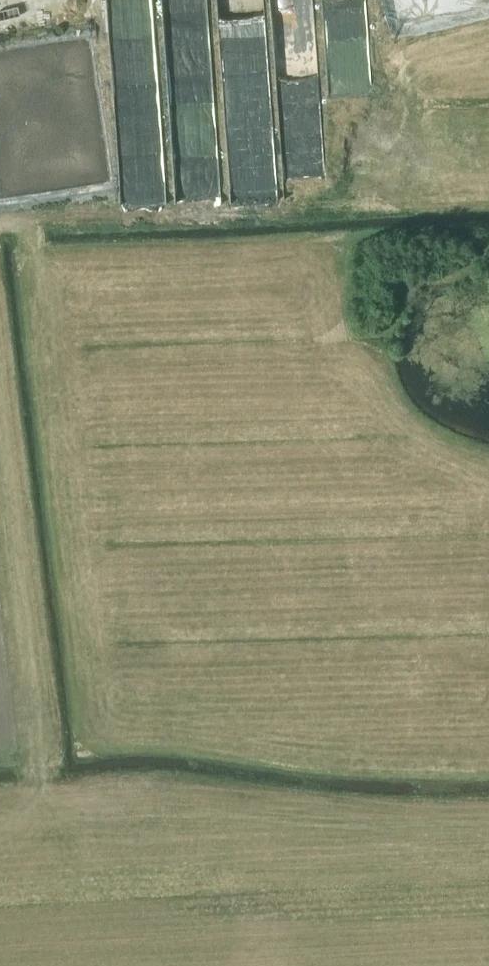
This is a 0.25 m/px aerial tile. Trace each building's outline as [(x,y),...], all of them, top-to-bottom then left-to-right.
[(52,19),(48,0),(1,0),(0,0),(0,28),(52,19)]
